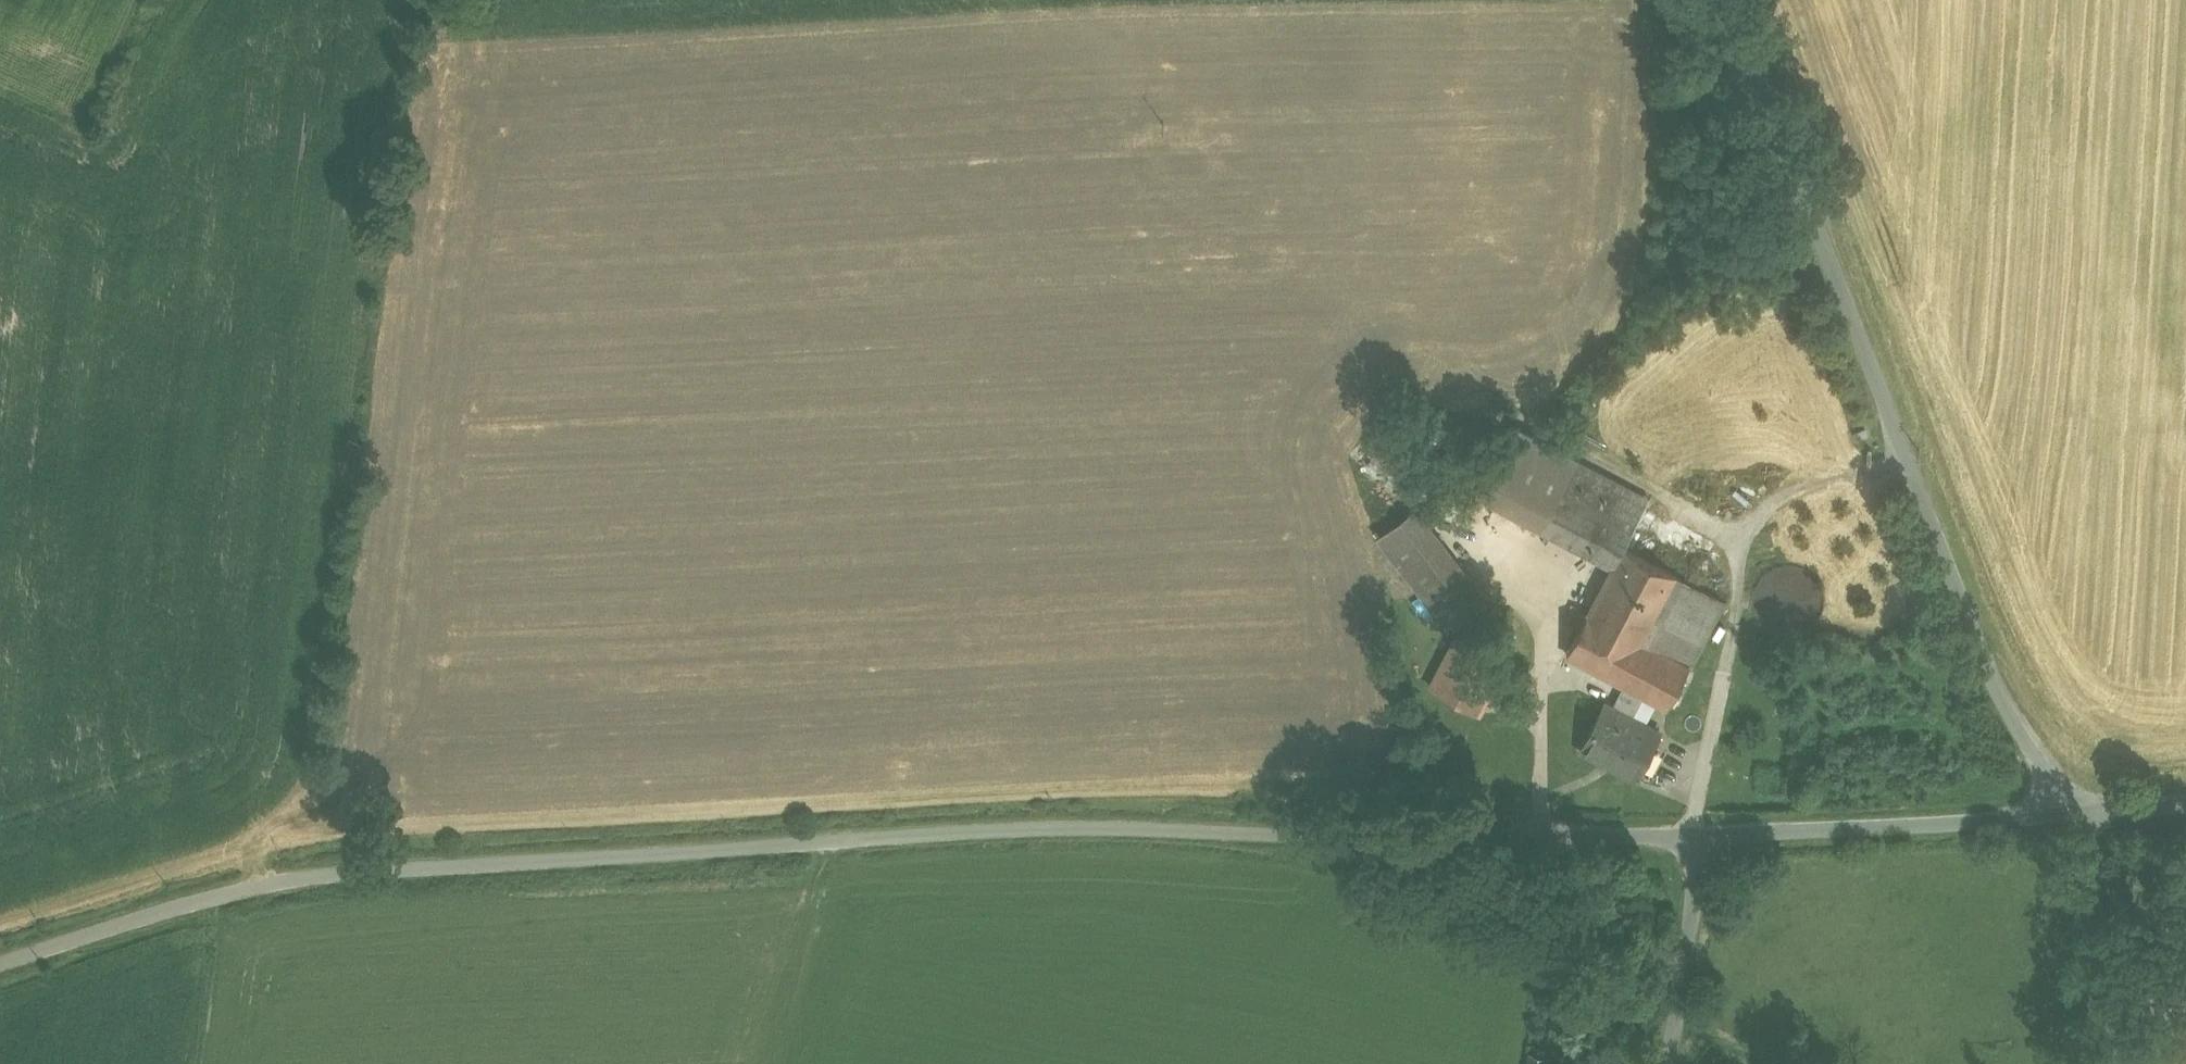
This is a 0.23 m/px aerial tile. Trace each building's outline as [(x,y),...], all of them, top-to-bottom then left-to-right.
[(1650,498),(1577,459),(1559,493),(1633,531),(1650,498)] [(1633,531),(1559,493),(1551,508),(1552,509),(1542,528),(1613,565),(1623,546),(1625,547),(1633,531)] [(1487,598),(1417,505),(1399,519),(1379,536),(1449,627),(1487,598)] [(1625,547),(1623,546),(1613,565),(1567,653),(1644,694),(1668,706),(1724,599),(1625,547)] [(1798,565),(1793,564),(1788,564),(1782,564),(1776,566),(1772,568),(1768,570),(1764,574),(1761,577),(1758,582),(1755,587),(1754,591),(1753,594),(1753,599),(1753,604),(1754,608),(1755,611),(1757,615),(1759,619),(1761,622),(1764,625),(1767,627),(1770,630),(1775,632),(1781,634),(1788,635),(1795,634),(1801,633),(1806,630),(1811,627),(1814,624),(1816,621),(1819,617),(1822,612),(1823,608),(1824,603),(1824,598),(1824,594),(1823,590),(1822,586),(1820,583),(1818,579),(1814,574),(1810,570),(1805,567),(1798,565)] [(1505,661),(1458,636),(1431,686),(1478,711),(1505,661)] [(1624,683),(1612,706),(1605,702),(1581,748),(1637,777),(1660,732),(1632,717),(1644,694),(1624,683)] [(1530,1052),(1528,1063),(1546,1063),(1547,1055),(1530,1052)]
